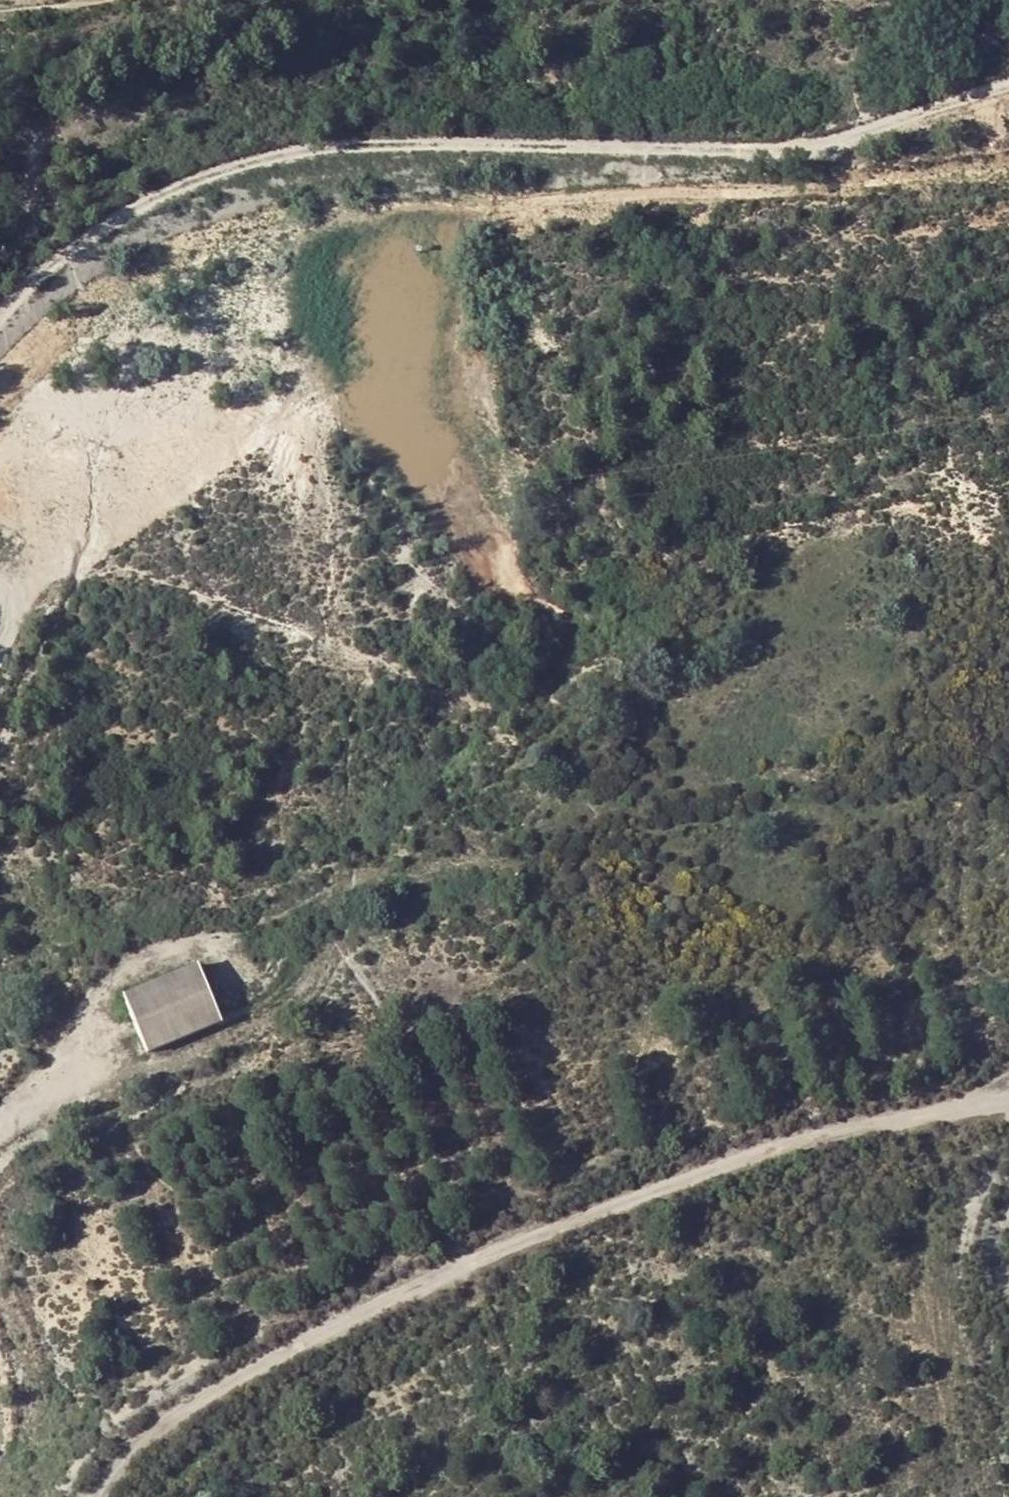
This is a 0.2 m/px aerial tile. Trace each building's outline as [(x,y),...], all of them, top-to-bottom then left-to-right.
[(124,997),(150,1052),(223,1019),(197,964),(124,997)]
